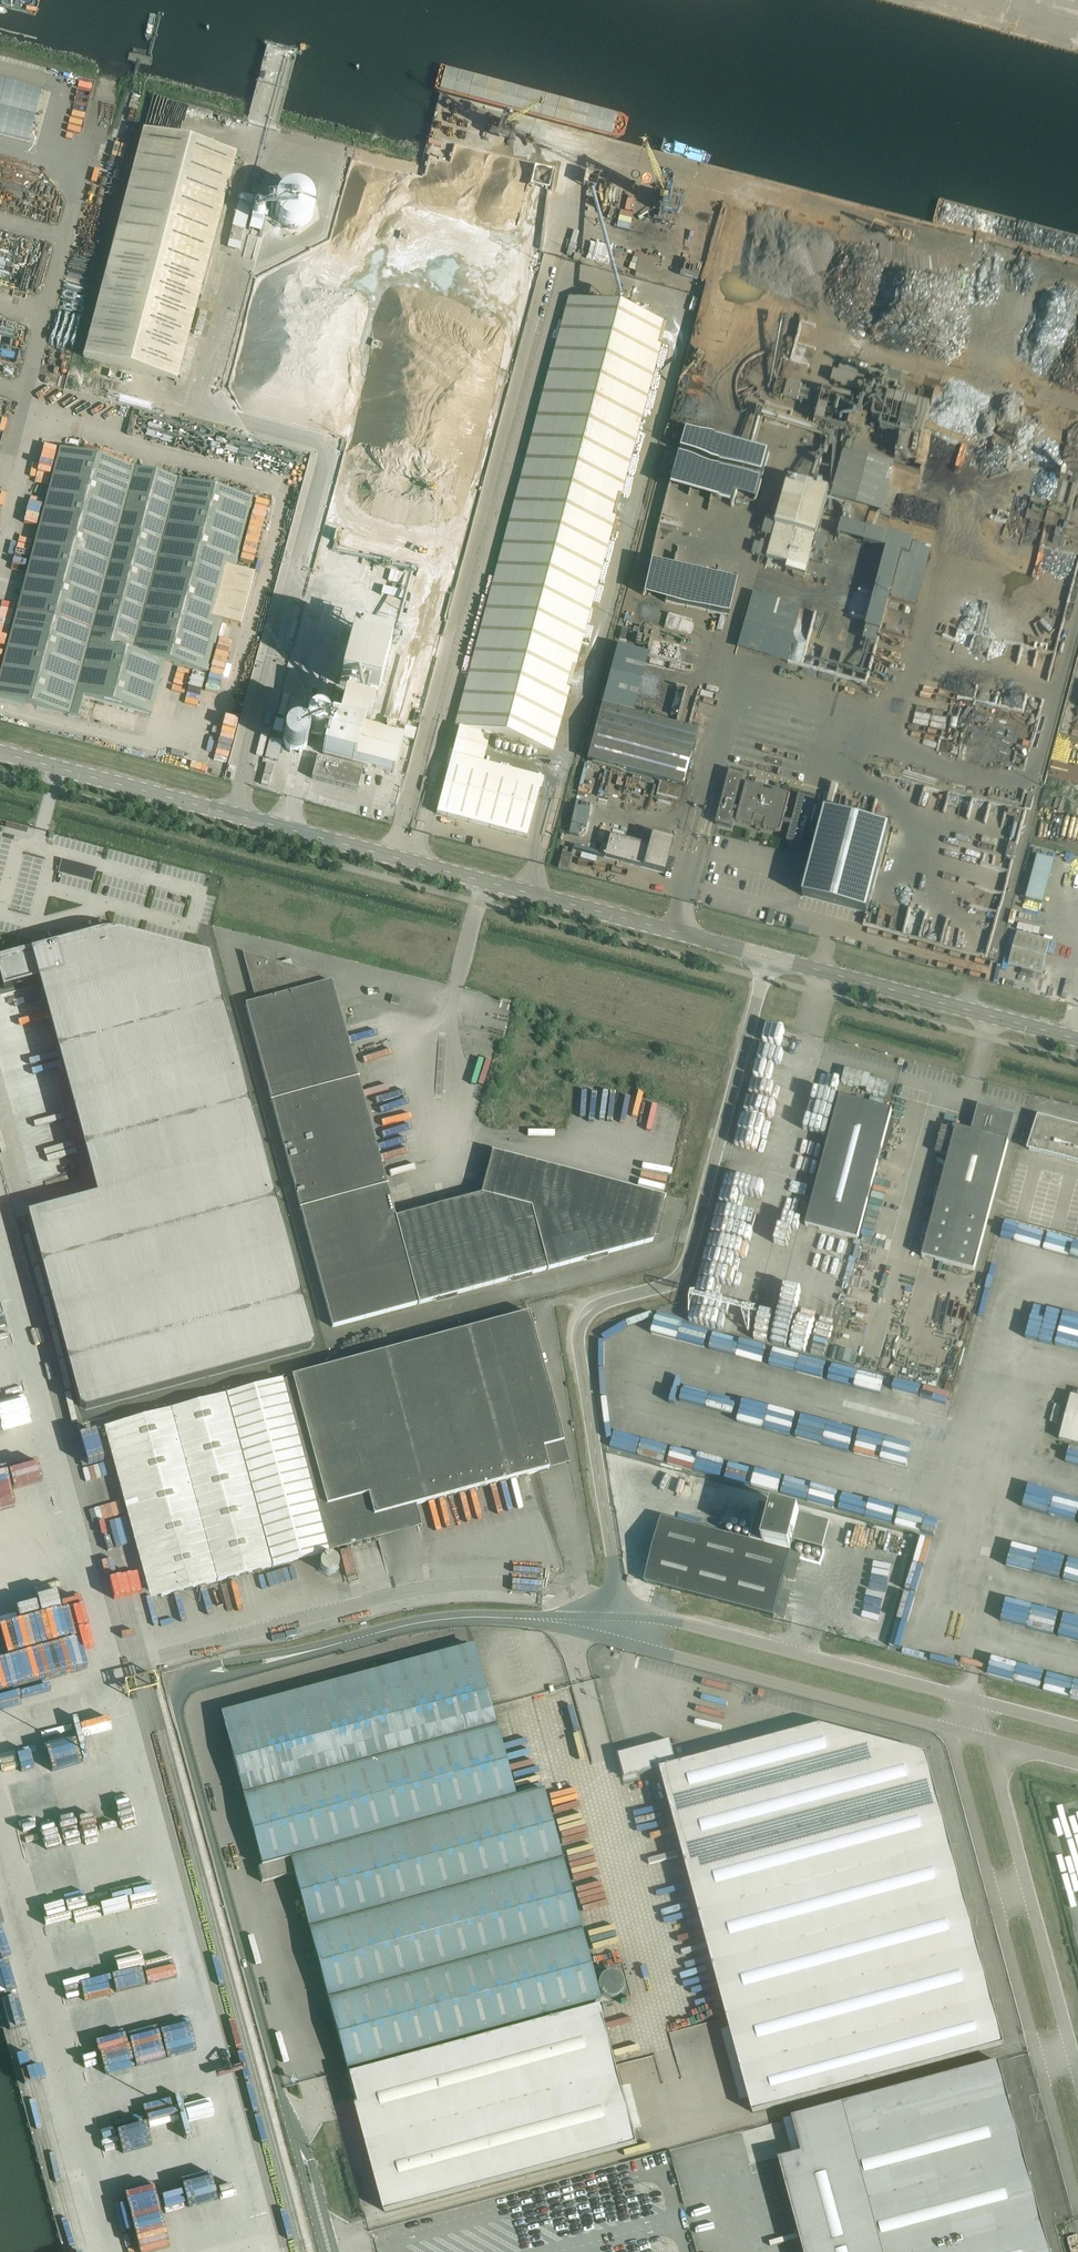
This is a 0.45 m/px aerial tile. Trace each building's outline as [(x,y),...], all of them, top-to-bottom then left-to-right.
[(258,98),(269,100),(271,88),(259,87),(258,98)] [(456,104),(450,125),(472,130),(478,110),(456,104)] [(128,125),(129,111),(116,111),(115,124),(128,125)] [(175,382),(234,158),(142,133),(82,358),(175,382)] [(407,168),(414,170),(413,177),(419,179),(424,162),(410,158),(407,168)] [(85,185),(81,200),(90,202),(94,188),(85,185)] [(273,206),(273,207),(273,209),(273,211),(274,213),(274,214),(275,216),(276,217),(277,219),(278,220),(279,222),(280,223),(282,224),(283,225),(285,226),(286,226),(288,227),(290,227),(291,227),(293,227),(295,227),(297,227),(298,227),(300,226),(302,226),(303,225),(305,224),(306,223),(307,222),(308,220),(310,219),(310,217),(311,216),(312,214),(313,213),(313,211),(313,209),(313,207),(313,206),(313,204),(313,202),(312,200),(311,199),(311,197),(310,196),(308,194),(307,193),(306,192),(305,191),(303,190),(302,189),(300,188),(298,188),(297,188),(295,187),(293,187),(291,187),(290,188),(288,188),(286,188),(285,189),(283,190),(282,191),(280,192),(279,193),(278,194),(277,196),(276,197),(275,199),(274,200),(274,202),(273,204),(273,206)] [(242,195),(229,241),(241,244),(253,198),(242,195)] [(10,239),(14,224),(0,220),(0,237),(10,239)] [(15,247),(33,251),(34,246),(31,245),(33,238),(18,234),(15,247)] [(572,257),(578,237),(571,235),(566,255),(572,257)] [(549,751),(552,741),(663,323),(572,298),(457,727),(549,751)] [(138,384),(140,377),(121,372),(119,379),(138,384)] [(789,382),(785,398),(799,402),(803,386),(789,382)] [(31,387),(30,392),(42,395),(44,389),(31,387)] [(917,411),(919,401),(901,397),(899,407),(917,411)] [(903,428),(896,454),(916,459),(923,433),(903,428)] [(243,616),(253,575),(233,569),(251,500),(59,449),(0,674),(0,698),(78,718),(83,697),(150,714),(164,661),(207,673),(220,621),(241,626),(243,616)] [(831,491),(820,489),(814,511),(814,512),(824,515),(831,491)] [(392,569),(389,580),(403,584),(406,573),(392,569)] [(842,626),(845,615),(807,603),(804,614),(820,620),(816,634),(833,639),(833,642),(845,646),(850,629),(842,626)] [(377,694),(390,647),(352,637),(340,684),(377,694)] [(399,680),(402,668),(391,665),(388,677),(399,680)] [(369,725),(374,708),(341,700),(336,722),(362,729),(364,724),(369,725)] [(694,788),(697,777),(708,734),(601,705),(590,748),(587,759),(694,788)] [(327,722),(325,718),(321,716),(317,715),(312,716),(309,718),(306,722),(305,726),(306,730),(309,734),(312,737),(317,737),(321,737),(325,734),(327,730),(328,726),(327,722)] [(394,773),(402,740),(362,729),(336,722),(330,720),(321,753),(394,773)] [(405,726),(402,737),(413,740),(416,729),(405,726)] [(307,735),(304,731),(300,728),(296,727),(291,728),(287,731),(284,735),(283,740),(284,745),(287,749),(291,751),(296,752),(300,751),(304,749),(307,745),(308,740),(307,735)] [(282,741),(269,738),(265,757),(277,761),(282,741)] [(317,757),(311,779),(343,787),(356,791),(362,769),(317,757)] [(267,786),(272,766),(266,764),(261,784),(267,786)] [(539,787),(449,764),(436,813),(526,837),(539,787)] [(729,772),(716,824),(731,828),(735,814),(733,814),(733,811),(738,812),(739,809),(734,807),(743,776),(729,772)] [(773,793),(762,790),(763,788),(746,783),(739,809),(738,812),(736,821),(753,825),(753,823),(756,824),(755,829),(760,830),(761,825),(764,826),(763,828),(780,833),(782,824),(783,820),(790,795),(773,791),(773,793)] [(782,824),(791,826),(787,841),(803,846),(812,812),(815,800),(799,796),(792,822),(783,820),(782,824)] [(575,807),(569,834),(578,836),(580,826),(586,827),(590,810),(575,807)] [(811,864),(803,896),(867,912),(889,827),(825,810),(822,823),(818,836),(811,864)] [(609,835),(603,857),(664,873),(672,840),(650,835),(648,845),(609,835)] [(479,847),(481,840),(473,838),(471,845),(479,847)] [(566,870),(571,854),(562,852),(558,868),(566,870)] [(1064,857),(1046,853),(1036,893),(1055,898),(1064,857)] [(766,923),(772,924),(776,911),(770,909),(766,923)] [(1027,926),(1025,933),(1051,940),(1052,933),(1027,926)] [(0,959),(0,975),(4,990),(38,981),(96,1196),(27,1214),(79,1406),(85,1410),(311,1348),(314,1343),(261,1147),(209,956),(125,934),(121,933),(117,932),(112,932),(108,932),(103,932),(99,933),(95,934),(0,959)] [(1041,973),(1050,941),(1017,932),(1008,964),(1041,973)] [(321,984),(318,973),(242,952),(256,1002),(245,1004),(248,1015),(332,1327),(653,1241),(664,1197),(492,1152),(481,1194),(395,1217),(360,1088),(331,981),(321,984)] [(398,1005),(400,998),(392,996),(390,1003),(398,1005)] [(886,1097),(889,1083),(870,1078),(871,1075),(845,1069),(841,1082),(867,1089),(866,1092),(886,1097)] [(857,1239),(892,1110),(838,1095),(803,1225),(857,1239)] [(974,1270),(1015,1115),(978,1105),(971,1131),(956,1127),(922,1256),(974,1270)] [(1038,1115),(1033,1129),(1036,1130),(1035,1133),(1033,1133),(1029,1149),(1077,1162),(1077,1126),(1038,1115)] [(529,1313),(289,1378),(324,1506),(368,1495),(374,1516),(415,1505),(549,1469),(543,1447),(564,1442),(529,1313)] [(907,1373),(916,1332),(871,1322),(869,1334),(846,1329),(840,1358),(907,1373)] [(161,1596),(335,1549),(289,1378),(115,1425),(161,1596)] [(1071,1395),(1059,1439),(1077,1444),(1077,1397),(1071,1395)] [(35,1472),(22,1475),(29,1505),(56,1499),(52,1485),(39,1488),(35,1472)] [(0,1500),(0,1512),(9,1511),(8,1499),(0,1500)] [(822,1549),(829,1522),(759,1504),(750,1540),(661,1517),(654,1544),(644,1582),(773,1616),(792,1541),(822,1549)] [(897,1541),(854,1529),(828,1626),(871,1637),(897,1541)] [(787,1619),(790,1609),(781,1606),(778,1617),(787,1619)] [(122,1637),(116,1639),(119,1652),(125,1650),(122,1637)] [(1006,1646),(1000,1672),(1020,1676),(1026,1651),(1006,1646)] [(495,1727),(479,1669),(476,1657),(406,1676),(403,1668),(390,1672),(392,1679),(225,1725),(244,1796),(495,1727)] [(670,1740),(619,1754),(625,1778),(660,1769),(753,2113),(1004,2045),(926,1754),(820,1726),(677,1765),(670,1740)] [(263,1866),(514,1798),(495,1728),(497,1727),(495,1727),(244,1796),(263,1866)] [(7,1782),(18,1779),(17,1772),(5,1776),(7,1782)] [(313,1941),(564,1872),(542,1790),(514,1798),(263,1866),(258,1867),(262,1882),(294,1873),(313,1941)] [(330,2005),(582,1937),(564,1872),(313,1941),(330,2005)] [(347,2070),(358,2067),(599,2002),(582,1937),(330,2005),(347,2070)] [(637,2144),(600,2006),(349,2074),(386,2212),(637,2144)] [(779,2159),(804,2251),(1050,2251),(999,2062),(792,2118),(802,2153),(793,2155),(779,2159)] [(201,2135),(202,2124),(192,2124),(192,2134),(201,2135)] [(456,2224),(465,2251),(529,2251),(527,2246),(518,2246),(519,2231),(519,2230),(520,2223),(526,2221),(523,2214),(524,2208),(515,2208),(502,2212),(484,2210),(472,2214),(472,2219),(456,2224)]
